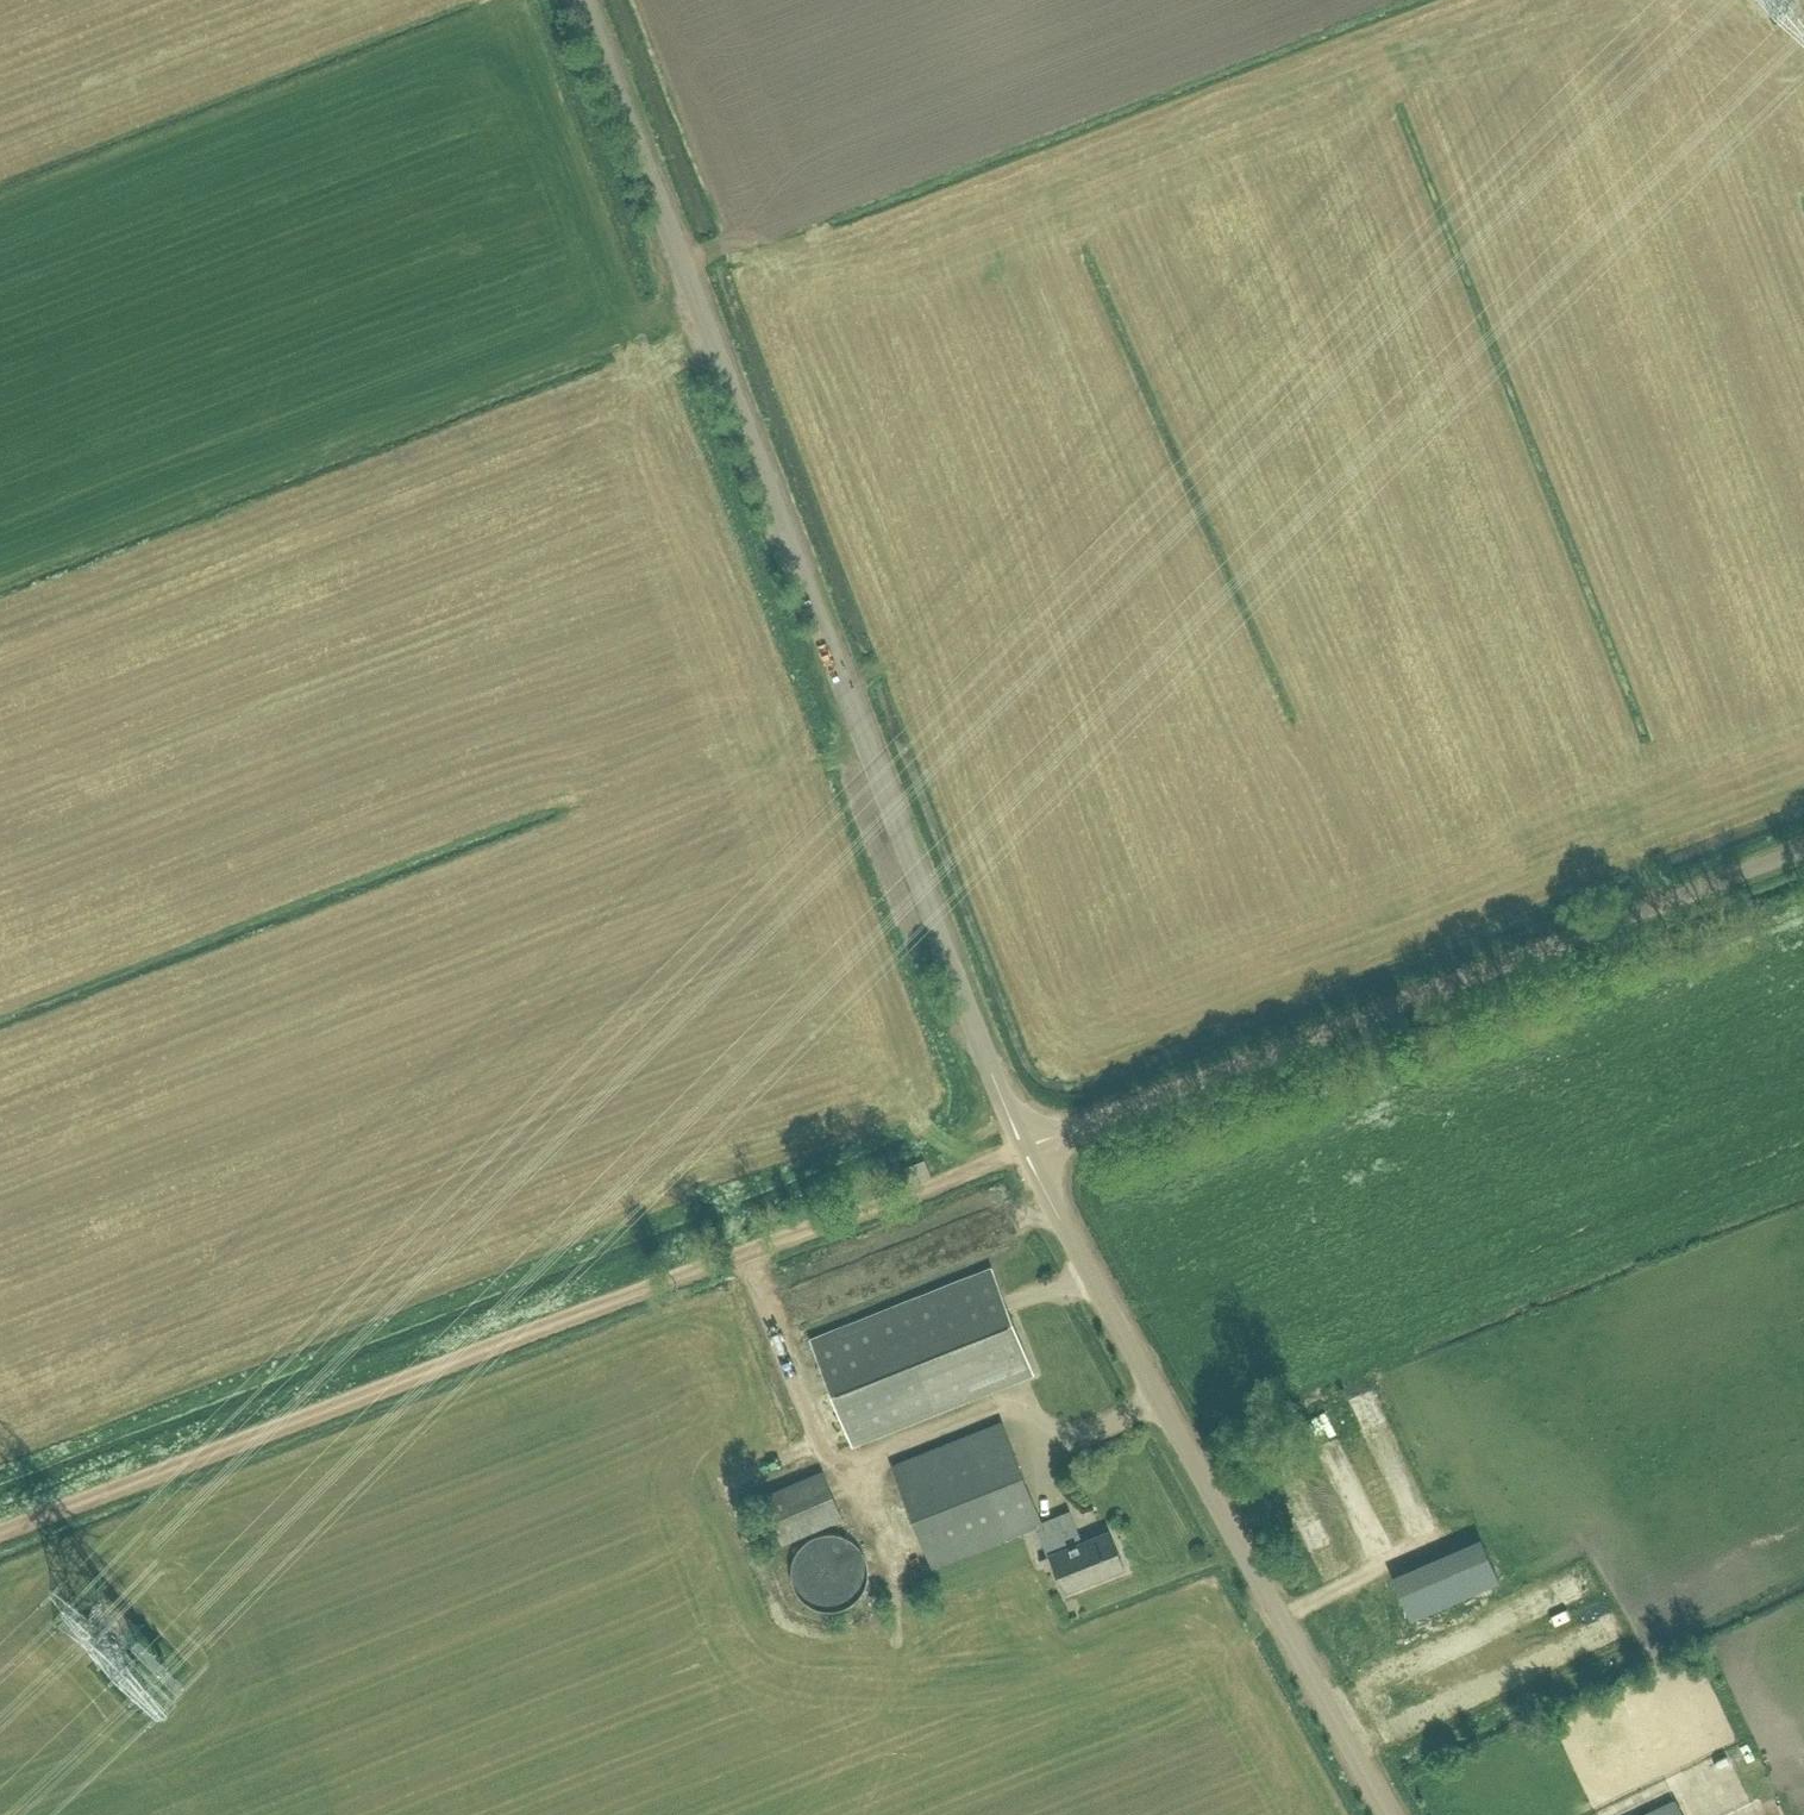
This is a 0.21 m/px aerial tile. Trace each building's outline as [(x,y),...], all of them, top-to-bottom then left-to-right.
[(930,1176),(924,1162),(905,1169),(910,1183),(930,1176)] [(1035,1373),(993,1267),(812,1339),(854,1444),(1035,1373)] [(1331,1410),(1308,1420),(1332,1474),(1354,1464),(1331,1410)] [(1043,1522),(1003,1421),(894,1464),(934,1566),(1036,1526),(1049,1557),(1051,1556),(1065,1591),(1125,1567),(1111,1531),(1083,1542),(1070,1511),(1043,1522)] [(844,1519),(824,1470),(765,1495),(785,1543),(844,1519)] [(744,1494),(742,1478),(725,1480),(728,1496),(744,1494)] [(793,1570),(793,1572),(793,1573),(793,1574),(794,1576),(794,1577),(794,1578),(794,1580),(795,1581),(795,1582),(795,1583),(796,1585),(796,1586),(797,1587),(797,1588),(798,1590),(798,1591),(799,1592),(800,1593),(801,1594),(801,1595),(802,1596),(803,1597),(804,1598),(805,1599),(806,1600),(807,1601),(808,1602),(809,1602),(810,1603),(811,1604),(812,1605),(814,1605),(815,1606),(816,1606),(817,1607),(818,1607),(820,1608),(821,1608),(822,1609),(824,1609),(825,1609),(826,1609),(827,1610),(829,1610),(830,1610),(831,1610),(833,1610),(834,1610),(835,1610),(837,1609),(838,1609),(839,1609),(841,1609),(842,1608),(843,1608),(844,1607),(846,1607),(847,1606),(848,1606),(849,1605),(850,1605),(852,1604),(853,1603),(854,1602),(855,1602),(856,1601),(857,1600),(858,1599),(859,1598),(860,1597),(861,1596),(861,1595),(862,1594),(863,1593),(864,1592),(864,1591),(865,1590),(866,1588),(866,1587),(867,1586),(867,1585),(868,1583),(868,1582),(868,1581),(869,1580),(869,1578),(869,1577),(869,1576),(869,1574),(869,1573),(870,1572),(869,1570),(869,1569),(869,1568),(869,1566),(869,1565),(869,1564),(868,1562),(868,1561),(868,1560),(867,1559),(867,1557),(866,1556),(866,1555),(865,1554),(864,1553),(864,1551),(863,1550),(862,1549),(861,1548),(861,1547),(860,1546),(859,1545),(858,1544),(857,1543),(856,1543),(855,1542),(854,1541),(853,1540),(852,1539),(850,1539),(849,1538),(848,1537),(847,1537),(846,1536),(844,1536),(843,1535),(842,1535),(841,1535),(839,1534),(838,1534),(837,1534),(835,1534),(834,1534),(833,1534),(831,1534),(830,1534),(829,1534),(827,1534),(826,1534),(825,1534),(824,1534),(822,1535),(821,1535),(820,1535),(818,1536),(817,1536),(816,1537),(815,1537),(814,1538),(812,1539),(811,1539),(810,1540),(809,1541),(808,1542),(807,1543),(806,1543),(805,1544),(804,1545),(803,1546),(802,1547),(801,1548),(801,1549),(800,1550),(799,1551),(798,1553),(798,1554),(797,1555),(797,1556),(796,1557),(796,1559),(795,1560),(795,1561),(795,1562),(794,1564),(794,1565),(794,1566),(794,1568),(793,1569),(793,1570)] [(1428,1589),(1434,1601),(1454,1593),(1448,1581),(1428,1589)] [(1410,1582),(1346,1605),(1352,1620),(1340,1624),(1348,1645),(1423,1617),(1410,1582)] [(1676,1778),(1695,1814),(1764,1814),(1749,1784),(1770,1773),(1755,1744),(1724,1760),(1721,1755),(1676,1778)] [(1675,1799),(1641,1814),(1683,1814),(1675,1799)]
